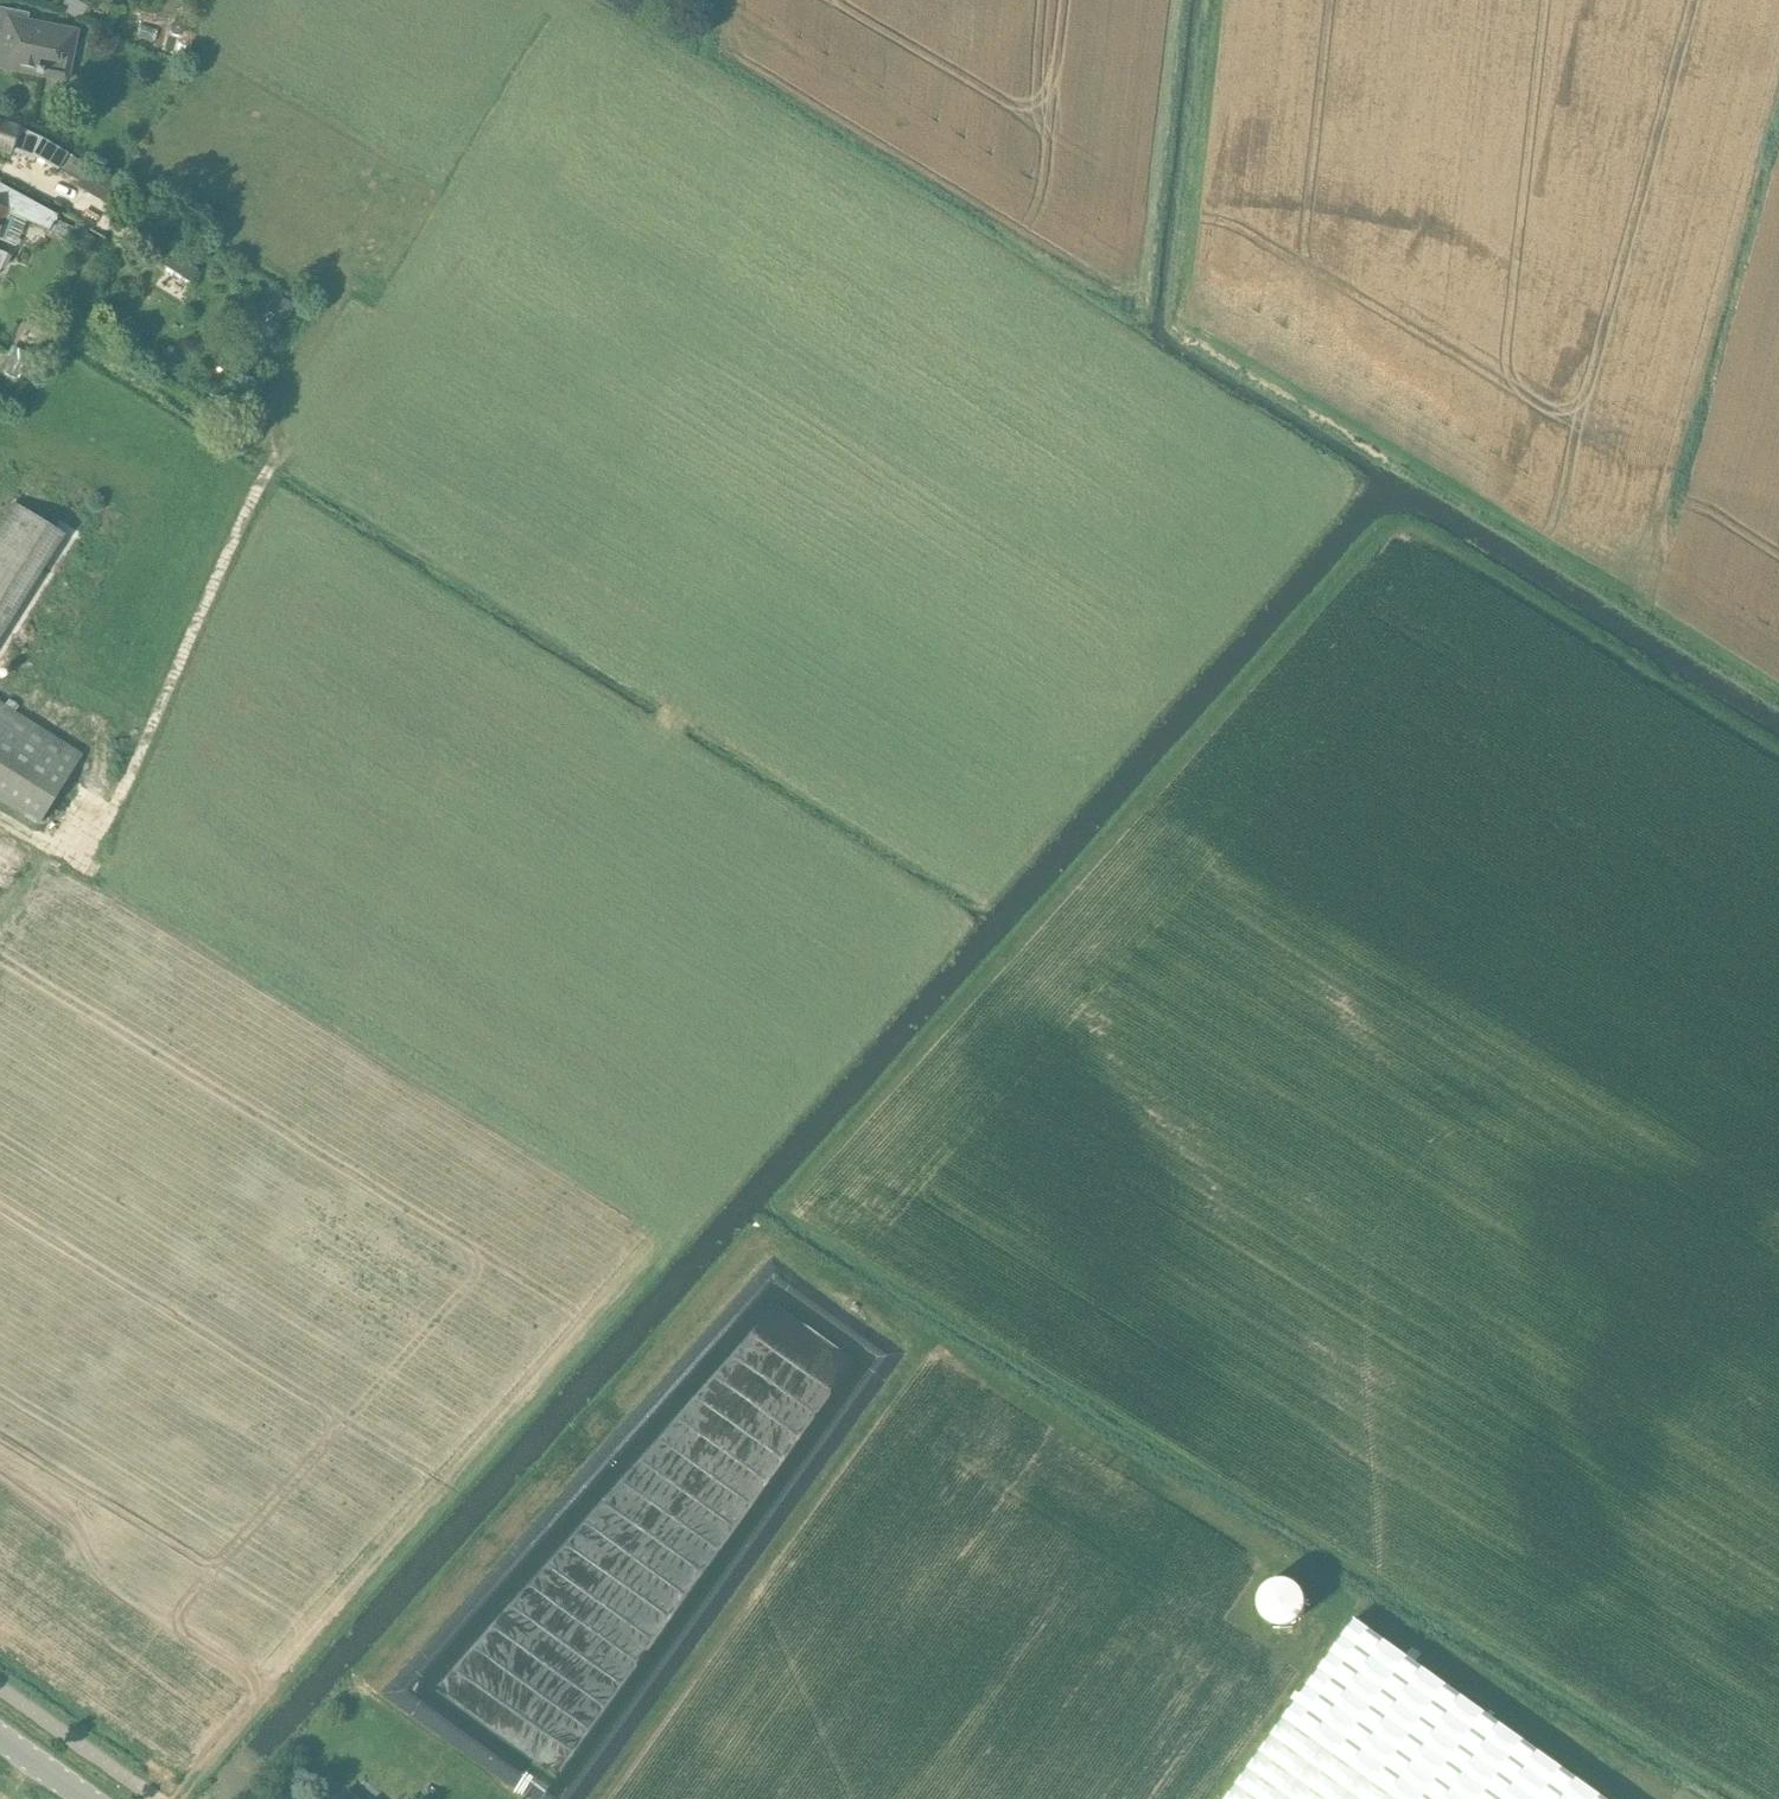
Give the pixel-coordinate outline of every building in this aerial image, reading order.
[(89,6),(74,0),(66,0),(61,12),(82,21),(89,6)] [(8,70),(14,71),(18,68),(37,72),(37,73),(43,74),(43,70),(63,74),(68,50),(74,51),(78,31),(27,21),(29,14),(0,8),(0,35),(4,36),(0,54),(0,67),(1,68),(8,70)] [(176,21),(170,27),(173,36),(182,37),(187,30),(184,22),(176,21)] [(141,25),(137,39),(155,44),(159,31),(141,25)] [(10,154),(11,152),(19,128),(0,122),(0,150),(10,154)] [(19,128),(11,152),(30,159),(35,156),(58,170),(79,182),(76,186),(100,200),(112,206),(122,190),(123,188),(122,188),(111,182),(89,169),(90,167),(68,155),(44,139),(19,128)] [(15,246),(26,220),(49,230),(55,215),(0,185),(0,239),(15,246)] [(57,221),(52,232),(69,239),(68,241),(80,246),(82,242),(88,229),(76,224),(74,228),(57,221)] [(118,224),(112,236),(131,245),(137,233),(118,224)] [(173,255),(166,267),(191,284),(199,271),(173,255)] [(212,382),(205,393),(215,398),(221,388),(212,382)] [(13,504),(0,524),(0,639),(66,536),(13,504)] [(82,756),(0,704),(0,802),(37,826),(82,756)] [(474,1669),(530,1709),(533,1717),(568,1743),(565,1747),(585,1761),(586,1765),(557,1773),(498,1730),(470,1738),(464,1715),(432,1724),(535,1798),(587,1798),(619,1755),(615,1740),(621,1732),(597,1715),(782,1463),(832,1449),(898,1359),(771,1266),(686,1384),(688,1385),(692,1400),(634,1479),(628,1458),(474,1669)] [(1310,1621),(1311,1574),(1265,1573),(1263,1619),(1310,1621)] [(1226,1798),(1607,1798),(1356,1619),(1226,1798)] [(339,1798),(357,1798),(347,1790),(339,1798)]
